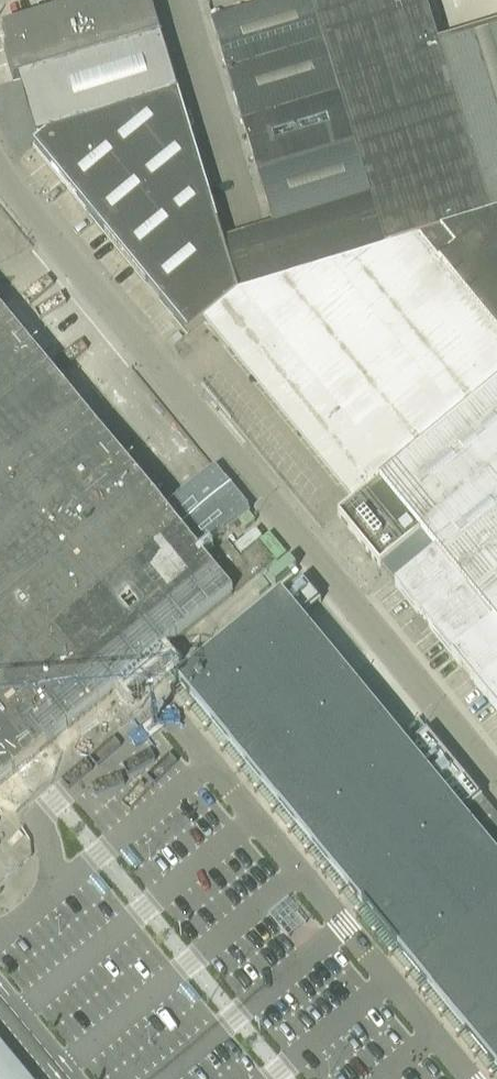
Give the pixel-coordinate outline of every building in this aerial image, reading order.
[(3,29),(9,49),(5,51),(14,81),(39,74),(46,96),(40,98),(45,113),(50,111),(57,133),(179,96),(161,37),(149,0),(100,0),(83,5),(66,10),(3,29)] [(211,23),(227,76),(323,46),(310,0),(289,0),(211,23)] [(323,46),(339,96),(354,148),(370,199),(386,250),(429,236),(491,217),(439,47),(425,0),(310,0),(323,46)] [(496,216),(496,30),(439,47),(491,217),(496,216)] [(339,96),(323,46),(227,76),(243,126),(339,96)] [(223,242),(208,192),(179,96),(57,133),(46,137),(34,147),(189,335),(221,309),(240,294),(223,242)] [(339,96),(243,126),(258,176),(354,148),(339,96)] [(370,199),(354,148),(258,176),(273,227),(274,228),(370,199)] [(273,227),(266,229),(223,242),(240,294),(386,250),(370,199),(274,228),(273,227)] [(496,329),(496,216),(491,217),(429,236),(468,289),(470,287),(478,297),(476,300),(496,329)] [(221,309),(361,480),(349,490),(357,501),(358,502),(496,389),(496,329),(476,300),(478,297),(470,287),(468,289),(429,236),(386,250),(240,294),(221,309)] [(10,778),(20,770),(36,757),(132,678),(144,668),(155,659),(233,596),(199,554),(250,513),(232,491),(182,533),(0,311),(0,786),(10,778)] [(396,587),(453,657),(496,621),(496,389),(358,502),(357,501),(338,516),(380,568),(422,534),(437,553),(396,587)] [(227,544),(209,559),(236,593),(274,562),(260,545),(241,561),(227,544)] [(179,683),(496,1070),(496,817),(476,792),(455,766),(427,731),(426,732),(406,748),(395,734),(301,620),(321,603),(303,580),(282,597),(179,682),(179,683)] [(453,657),(496,712),(496,621),(453,657)] [(247,933),(264,953),(296,927),(280,907),(247,933)] [(0,1047),(0,1078),(27,1078),(0,1047)]
